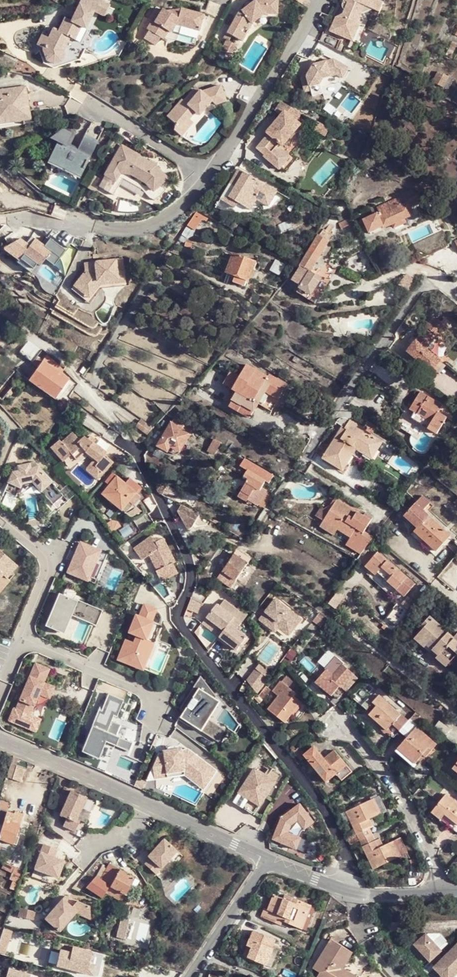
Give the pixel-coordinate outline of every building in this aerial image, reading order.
[(80,2),(82,2),(73,19),(67,16),(60,29),(55,26),(49,37),(44,34),(39,44),(45,47),(44,48),(48,60),(56,64),(64,59),(66,53),(64,50),(71,37),(76,39),(83,25),(87,27),(96,10),(106,14),(112,3),(106,0),(81,0),(80,2)] [(239,6),(226,30),(242,38),(251,21),(263,12),(277,13),(278,0),(252,0),(242,8),(239,6)] [(354,23),(367,0),(345,0),(342,6),(345,11),(345,14),(341,15),(354,23)] [(346,38),(352,40),(354,34),(358,35),(362,25),(367,12),(372,9),(380,13),(384,3),(377,0),(367,0),(354,23),(346,38)] [(176,22),(185,24),(186,21),(200,24),(203,12),(179,7),(178,12),(169,10),(163,7),(155,20),(152,19),(147,27),(162,37),(167,29),(170,31),(176,22)] [(340,35),(346,38),(354,23),(341,15),(337,17),(330,34),(339,37),(340,35)] [(366,27),(362,25),(358,35),(354,34),(352,40),(359,43),(366,27)] [(236,43),(226,38),(218,52),(228,57),(236,43)] [(453,42),(444,57),(449,59),(456,45),(453,42)] [(311,72),(307,79),(302,80),(308,93),(313,91),(315,97),(325,93),(324,87),(323,84),(325,79),(338,74),(343,77),(348,67),(332,59),(314,66),(311,72)] [(307,70),(302,80),(307,79),(311,72),(307,70)] [(439,71),(432,82),(442,88),(449,77),(439,71)] [(340,83),(343,77),(338,74),(325,79),(323,84),(324,87),(340,83)] [(176,122),(175,129),(184,118),(186,119),(193,110),(198,114),(211,99),(217,103),(229,98),(222,83),(203,91),(200,89),(194,96),(191,92),(183,101),(181,99),(168,115),(176,122)] [(0,89),(0,119),(23,116),(23,113),(30,111),(26,85),(0,89)] [(197,86),(191,92),(194,96),(200,89),(197,86)] [(272,126),(273,126),(267,132),(270,134),(258,148),(266,154),(265,156),(282,170),(291,159),(278,147),(281,143),(285,146),(294,133),(303,125),(300,123),(298,121),(305,114),(282,102),(276,111),(281,116),(272,126)] [(184,118),(175,129),(182,134),(198,114),(193,110),(186,119),(184,118)] [(34,111),(30,111),(23,113),(23,116),(24,121),(24,125),(36,123),(34,111)] [(24,121),(23,116),(0,119),(0,124),(24,121)] [(330,130),(318,122),(314,130),(326,137),(330,130)] [(313,133),(303,125),(294,133),(285,146),(281,143),(278,147),(291,159),(282,170),(287,174),(300,159),(295,155),(307,140),(313,133)] [(60,141),(71,146),(77,134),(73,132),(71,134),(66,131),(55,139),(60,141)] [(68,171),(69,172),(71,170),(82,173),(83,170),(85,171),(99,144),(86,138),(79,150),(71,146),(60,141),(49,162),(60,168),(69,169),(68,171)] [(129,174),(131,175),(130,173),(131,171),(144,179),(146,181),(146,182),(154,190),(162,183),(168,178),(157,166),(158,163),(151,159),(150,161),(141,155),(141,154),(123,144),(105,174),(116,180),(121,172),(129,174)] [(71,170),(69,172),(67,177),(77,181),(82,173),(71,170)] [(230,185),(224,196),(238,205),(252,212),(258,202),(270,209),(279,194),(238,170),(234,178),(238,180),(233,187),(230,185)] [(130,173),(131,175),(132,175),(146,182),(146,181),(144,179),(131,171),(130,173)] [(116,180),(105,174),(99,185),(114,193),(124,179),(143,188),(154,200),(161,195),(167,189),(162,183),(154,190),(146,182),(132,175),(131,175),(129,174),(121,172),(116,180)] [(173,183),(168,178),(162,183),(167,189),(173,183)] [(1,202),(11,189),(0,180),(0,201),(1,202)] [(404,198),(399,200),(402,207),(408,205),(409,206),(424,201),(416,191),(403,196),(404,198)] [(238,205),(224,196),(216,210),(253,217),(263,213),(273,213),(283,205),(291,202),(279,194),(270,209),(258,202),(252,212),(238,205)] [(399,200),(378,209),(379,213),(377,214),(379,219),(383,228),(412,216),(409,206),(408,205),(402,207),(399,200)] [(198,212),(181,236),(186,239),(193,230),(195,231),(204,216),(198,212)] [(376,220),(374,215),(364,220),(369,232),(382,226),(379,219),(376,220)] [(355,224),(352,219),(338,225),(340,230),(355,224)] [(323,230),(320,236),(326,240),(329,235),(323,230)] [(326,240),(320,236),(318,236),(299,266),(301,267),(292,280),(298,284),(295,290),(298,291),(297,293),(310,301),(319,285),(323,279),(318,275),(319,274),(312,271),(329,242),(326,240)] [(30,246),(20,239),(7,251),(19,261),(18,263),(27,271),(34,268),(37,264),(41,266),(46,260),(51,252),(50,251),(39,242),(37,241),(35,241),(33,241),(32,242),(30,246)] [(56,244),(50,251),(51,252),(60,260),(66,252),(56,244)] [(60,260),(51,252),(46,260),(54,266),(60,260)] [(254,264),(234,256),(228,274),(248,281),(254,264)] [(86,272),(78,284),(90,293),(99,282),(100,281),(101,281),(126,279),(125,259),(98,262),(96,265),(86,266),(86,272)] [(417,280),(410,276),(406,283),(413,286),(417,280)] [(90,293),(78,284),(73,290),(92,305),(105,288),(127,287),(126,279),(101,281),(100,281),(99,282),(90,293)] [(325,288),(319,285),(310,301),(315,304),(325,288)] [(450,329),(438,319),(410,352),(435,372),(443,361),(429,349),(439,336),(442,338),(450,329)] [(37,347),(23,336),(12,351),(37,367),(41,361),(32,354),(37,347)] [(86,353),(80,349),(76,356),(83,359),(86,353)] [(46,354),(41,361),(61,373),(63,370),(46,354)] [(61,373),(41,361),(37,367),(37,368),(28,380),(38,387),(42,381),(44,380),(44,381),(44,382),(51,386),(53,384),(61,389),(68,379),(61,373)] [(247,367),(240,379),(233,391),(238,394),(231,408),(251,420),(259,406),(272,414),(288,386),(270,376),(268,379),(260,374),(247,367)] [(233,391),(240,379),(231,374),(224,386),(233,391)] [(42,381),(38,387),(55,398),(61,389),(53,384),(51,386),(44,382),(44,381),(44,380),(42,381)] [(420,435),(423,437),(425,433),(436,440),(446,424),(437,417),(441,411),(418,397),(409,410),(417,416),(415,420),(407,414),(404,412),(393,430),(412,442),(414,443),(420,435)] [(409,410),(407,414),(415,420),(417,416),(409,410)] [(185,425),(173,419),(158,446),(171,453),(174,454),(177,453),(180,452),(183,448),(191,435),(182,430),(185,425)] [(147,435),(153,429),(140,420),(136,427),(147,435)] [(350,423),(345,432),(346,433),(342,439),(338,437),(324,461),(344,472),(357,451),(360,447),(372,454),(378,444),(371,439),(369,442),(361,438),(363,434),(364,431),(350,423)] [(346,433),(345,432),(341,430),(338,437),(342,439),(346,433)] [(95,468),(102,475),(112,464),(104,456),(106,454),(85,437),(81,441),(74,433),(62,443),(60,440),(52,447),(64,461),(72,454),(76,460),(85,452),(95,460),(99,463),(95,468)] [(372,454),(376,457),(382,446),(378,444),(372,454)] [(360,447),(357,451),(374,460),(376,457),(372,454),(360,447)] [(99,463),(95,460),(87,469),(98,479),(102,475),(95,468),(99,463)] [(248,472),(248,471),(266,482),(266,483),(270,485),(274,477),(245,460),(240,468),(248,472)] [(5,491),(16,496),(22,484),(32,482),(58,511),(69,502),(39,468),(31,470),(30,465),(19,467),(20,472),(13,473),(5,491)] [(255,488),(261,492),(266,483),(266,482),(248,471),(248,472),(245,476),(248,478),(236,498),(246,504),(247,501),(255,488)] [(107,490),(104,495),(127,513),(142,495),(138,492),(130,486),(127,483),(119,476),(112,484),(109,482),(104,488),(107,490)] [(142,487),(135,481),(130,486),(138,492),(142,487)] [(263,493),(261,492),(255,488),(247,501),(255,506),(263,493)] [(188,492),(180,489),(176,499),(183,502),(188,492)] [(423,495),(415,504),(424,511),(431,502),(423,495)] [(356,533),(363,537),(372,523),(364,517),(362,519),(336,504),(323,525),(337,534),(351,542),(356,533)] [(413,532),(414,532),(437,552),(451,536),(424,511),(415,504),(405,515),(418,527),(413,532)] [(200,515),(182,505),(178,512),(189,530),(193,528),(200,515)] [(144,530),(135,518),(121,529),(130,540),(144,530)] [(337,534),(323,525),(319,531),(333,540),(337,534)] [(437,552),(414,532),(410,536),(432,557),(437,552)] [(360,556),(371,542),(363,537),(356,533),(351,542),(347,548),(360,556)] [(175,563),(163,539),(155,543),(152,539),(151,537),(133,549),(142,561),(149,556),(153,562),(157,560),(160,558),(165,567),(162,569),(156,572),(161,582),(178,573),(173,564),(175,563)] [(237,545),(227,539),(224,545),(233,551),(237,545)] [(74,561),(69,573),(89,581),(91,576),(98,580),(109,555),(82,543),(78,554),(80,555),(76,562),(74,561)] [(417,585),(373,549),(362,563),(378,577),(380,575),(408,596),(417,585)] [(17,566),(0,550),(0,577),(2,574),(6,578),(17,566)] [(248,564),(251,560),(237,550),(234,554),(248,564)] [(218,579),(232,588),(248,564),(234,554),(218,579)] [(91,576),(89,581),(96,585),(98,580),(91,576)] [(85,604),(60,594),(46,626),(61,633),(69,614),(73,606),(82,610),(78,619),(97,626),(103,611),(85,604)] [(337,594),(329,606),(336,610),(344,599),(337,594)] [(219,608),(216,606),(207,619),(223,633),(218,640),(224,646),(227,643),(236,651),(246,638),(237,630),(241,625),(235,619),(239,613),(224,601),(219,608)] [(258,623),(271,634),(277,626),(290,636),(300,622),(274,602),(258,623)] [(69,614),(78,619),(82,610),(73,606),(69,614)] [(152,623),(157,610),(145,606),(138,622),(135,620),(129,634),(138,637),(135,644),(128,641),(124,650),(123,649),(119,661),(130,665),(130,664),(138,668),(142,658),(146,659),(152,644),(146,641),(154,623),(152,623)] [(325,619),(319,615),(315,621),(321,625),(325,619)] [(448,666),(455,658),(456,655),(456,643),(453,639),(431,618),(424,625),(426,627),(417,638),(448,666)] [(312,636),(319,627),(312,622),(305,631),(312,636)] [(162,627),(154,623),(146,641),(152,644),(146,659),(142,658),(138,668),(145,670),(162,627)] [(271,634),(274,636),(278,631),(288,639),(290,636),(277,626),(271,634)] [(446,669),(448,666),(417,638),(415,641),(446,669)] [(151,668),(162,672),(171,644),(159,641),(151,668)] [(50,668),(35,663),(16,709),(22,711),(26,702),(34,705),(39,694),(50,698),(55,686),(44,682),(50,668)] [(336,666),(326,676),(330,679),(339,668),(336,666)] [(246,680),(257,694),(264,688),(269,682),(271,679),(261,667),(246,680)] [(332,697),(333,696),(340,688),(349,677),(339,668),(330,679),(326,676),(323,674),(315,683),(332,697)] [(200,723),(196,729),(217,743),(224,732),(203,718),(216,698),(200,679),(180,710),(200,723)] [(278,697),(267,710),(284,724),(301,704),(294,699),(297,695),(280,682),(272,692),(278,697)] [(126,698),(128,691),(119,688),(117,696),(126,698)] [(257,694),(254,697),(262,703),(270,692),(264,688),(257,694)] [(340,688),(333,696),(337,700),(345,692),(340,688)] [(99,710),(82,749),(98,756),(104,742),(128,752),(132,744),(115,736),(120,725),(111,721),(113,716),(116,717),(123,701),(108,694),(101,711),(99,710)] [(369,713),(396,737),(398,734),(407,724),(409,721),(380,695),(373,701),(377,705),(369,713)] [(30,714),(34,705),(26,702),(22,711),(30,714)] [(407,724),(398,734),(405,740),(413,730),(407,724)] [(413,730),(405,740),(397,750),(414,765),(427,750),(430,753),(437,744),(416,727),(413,730)] [(97,759),(98,756),(82,749),(81,752),(97,759)] [(169,778),(185,776),(203,789),(208,783),(216,772),(188,751),(182,752),(181,750),(163,752),(164,755),(158,755),(153,769),(154,780),(169,777),(169,778)] [(317,751),(307,759),(325,783),(339,772),(344,779),(352,773),(334,752),(324,759),(317,751)] [(11,779),(17,757),(12,755),(4,776),(6,777),(11,779)] [(20,783),(29,761),(17,757),(11,779),(20,783)] [(231,802),(241,809),(247,800),(258,807),(274,782),(265,777),(253,769),(231,802)] [(268,771),(265,777),(274,782),(277,777),(268,771)] [(85,798),(63,788),(56,801),(64,805),(59,816),(65,819),(62,827),(74,832),(78,822),(75,820),(85,798)] [(431,813),(456,834),(456,804),(445,794),(431,813)] [(346,813),(359,842),(372,836),(366,823),(381,815),(373,799),(346,813)] [(247,800),(241,809),(252,816),(258,807),(247,800)] [(295,850),(299,839),(286,834),(290,825),(296,821),(303,830),(313,823),(299,805),(280,819),(271,840),(295,850)] [(12,845),(22,815),(13,812),(12,815),(5,813),(0,827),(0,840),(12,845)] [(372,836),(359,842),(364,851),(373,871),(401,858),(394,842),(378,849),(372,836)] [(143,862),(154,872),(176,850),(163,837),(147,854),(149,856),(143,862)] [(359,842),(349,847),(353,856),(364,851),(359,842)] [(55,878),(60,861),(51,858),(53,849),(39,845),(31,870),(55,878)] [(100,895),(105,893),(119,870),(110,864),(100,882),(96,879),(86,889),(100,895)] [(11,875),(20,879),(23,870),(14,867),(11,875)] [(55,878),(31,870),(29,878),(50,885),(55,878)] [(119,870),(105,893),(120,902),(125,894),(130,897),(139,882),(134,878),(119,870)] [(272,916),(278,918),(277,921),(290,927),(301,903),(287,897),(276,892),(275,896),(268,893),(264,904),(257,901),(252,912),(271,920),(272,916)] [(61,899),(43,919),(58,932),(74,913),(75,912),(70,908),(65,903),(61,899)] [(75,912),(74,913),(89,919),(88,907),(75,901),(70,908),(75,912)] [(308,906),(301,903),(290,927),(298,930),(308,906)] [(34,911),(19,907),(17,916),(32,920),(34,911)] [(117,918),(115,938),(125,938),(127,919),(117,918)] [(0,940),(0,952),(4,954),(13,929),(5,926),(0,940)] [(258,963),(266,945),(269,938),(247,928),(238,947),(247,951),(244,957),(258,963)] [(437,968),(442,964),(434,954),(439,949),(449,942),(439,930),(426,930),(414,939),(437,968)] [(332,976),(338,965),(347,951),(324,936),(314,953),(322,958),(310,976),(334,976),(332,976)] [(41,939),(34,937),(32,944),(38,946),(41,939)] [(275,949),(266,945),(258,963),(267,967),(275,949)] [(57,954),(55,968),(97,976),(99,976),(103,960),(91,958),(92,952),(74,947),(71,955),(58,952),(57,954)] [(247,951),(238,947),(236,954),(244,957),(247,951)] [(442,964),(447,959),(439,949),(434,954),(442,964)] [(447,959),(442,964),(437,968),(444,976),(456,976),(456,951),(447,959)] [(309,976),(310,976),(322,958),(314,953),(307,965),(309,976)] [(334,976),(349,976),(351,974),(338,965),(332,976),(334,976)]
